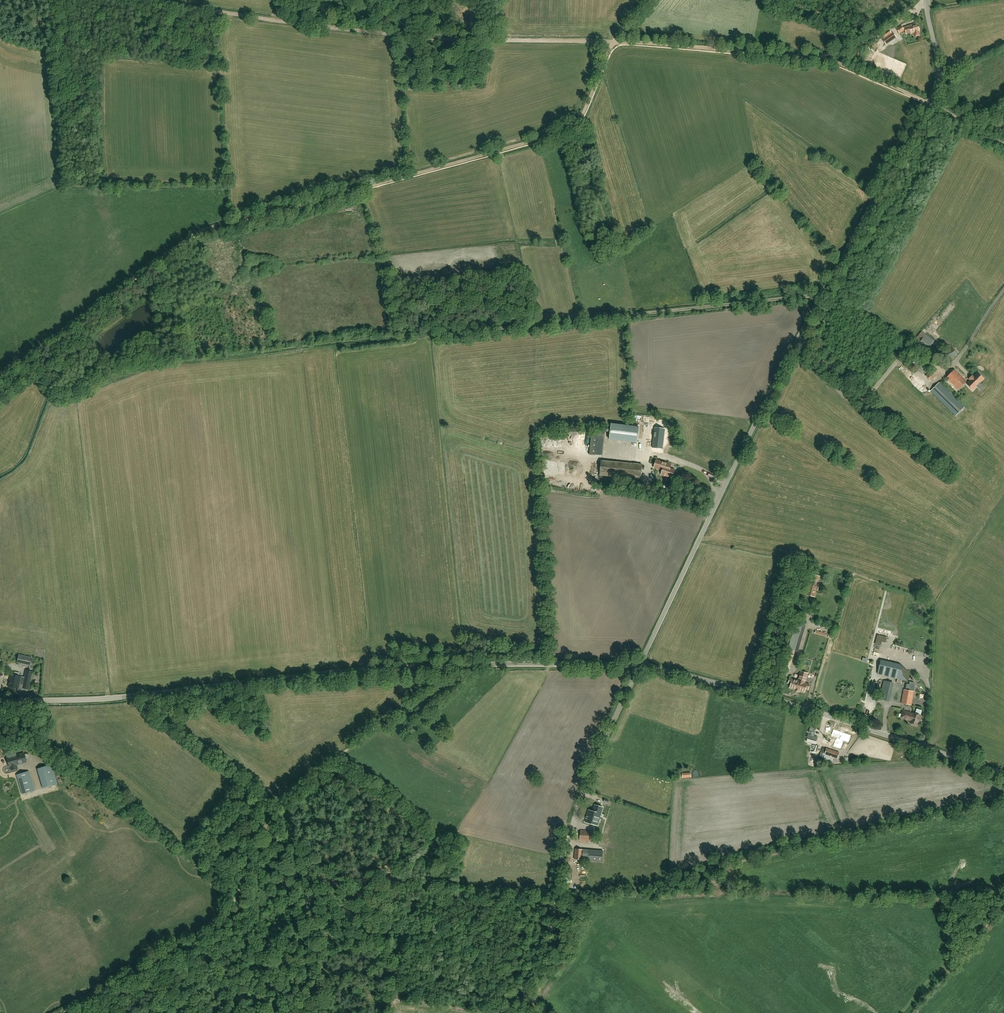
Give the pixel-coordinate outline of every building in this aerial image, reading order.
[(901,28),(897,29),(900,41),(904,41),(906,40),(909,39),(909,42),(920,39),(917,25),(912,26),(910,26),(903,28),(901,28)] [(886,45),(893,40),(896,38),(893,33),(891,34),(890,31),(882,36),(884,38),(882,39),(886,45)] [(925,353),(934,340),(921,331),(920,333),(919,334),(914,341),(919,344),(917,347),(925,353)] [(947,362),(957,355),(952,347),(942,354),(947,362)] [(923,373),(929,367),(918,356),(912,363),(923,373)] [(931,381),(939,372),(934,367),(926,376),(931,381)] [(958,389),(966,381),(954,369),(946,378),(958,389)] [(973,376),(970,379),(971,380),(967,384),(972,389),(976,386),(977,386),(980,383),(979,382),(983,379),(977,373),(974,377),(973,376)] [(955,415),(964,407),(939,382),(931,391),(955,415)] [(611,423),(610,439),(637,443),(639,427),(611,423)] [(664,429),(654,427),(652,441),(652,447),(662,448),(662,442),(664,429)] [(602,455),(603,430),(592,430),(590,455),(602,455)] [(641,479),(642,464),(601,460),(600,476),(641,479)] [(671,464),(656,460),(654,468),(663,470),(661,475),(672,478),(672,477),(673,477),(674,475),(673,474),(675,470),(670,468),(671,464)] [(808,578),(805,591),(808,591),(807,595),(815,597),(816,590),(817,590),(819,584),(818,584),(820,577),(812,575),(811,579),(808,578)] [(796,651),(804,625),(795,623),(793,628),(794,629),(789,649),(788,649),(783,667),(789,668),(794,650),(796,651)] [(17,663),(30,666),(32,657),(19,654),(17,663)] [(907,681),(909,672),(904,671),(885,666),(882,675),(907,681)] [(29,689),(32,672),(26,670),(24,677),(11,674),(9,680),(8,687),(18,689),(19,686),(22,686),(22,688),(29,689)] [(790,687),(805,691),(806,687),(808,688),(810,683),(805,682),(808,673),(801,671),(798,680),(790,677),(789,682),(792,683),(790,687)] [(886,701),(890,682),(884,681),(879,699),(886,701)] [(913,691),(905,690),(904,690),(902,703),(906,704),(911,705),(912,702),(912,701),(912,699),(913,691)] [(912,714),(903,711),(901,718),(903,719),(904,719),(906,720),(907,720),(910,721),(910,723),(912,724),(912,725),(915,726),(916,725),(917,725),(919,719),(920,716),(920,715),(922,711),(917,709),(915,714),(913,713),(912,714)] [(844,732),(844,731),(840,730),(840,731),(833,728),(831,735),(836,737),(835,738),(833,745),(841,748),(843,741),(843,740),(848,741),(851,734),(844,732)] [(827,749),(826,750),(823,759),(833,762),(834,757),(837,758),(839,753),(827,749)] [(26,761),(28,760),(29,759),(30,758),(30,757),(30,756),(30,755),(29,754),(28,754),(27,754),(25,754),(24,753),(13,756),(13,755),(7,757),(10,767),(11,766),(11,769),(17,767),(17,765),(27,762),(26,761)] [(43,788),(57,784),(52,765),(37,769),(43,788)] [(22,794),(34,790),(29,771),(16,775),(22,794)] [(593,811),(589,810),(587,819),(590,820),(589,825),(593,826),(596,817),(600,818),(603,807),(595,805),(593,811)] [(592,841),(593,831),(581,830),(580,840),(592,841)] [(583,859),(583,849),(575,849),(575,859),(583,859)]
